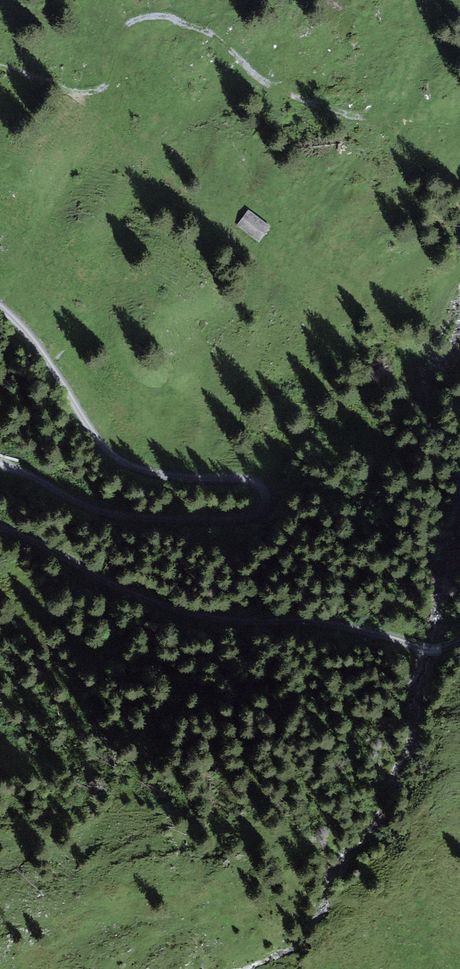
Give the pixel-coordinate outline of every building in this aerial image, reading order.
[(248,211),(236,226),(258,243),(270,228),(248,211)]
